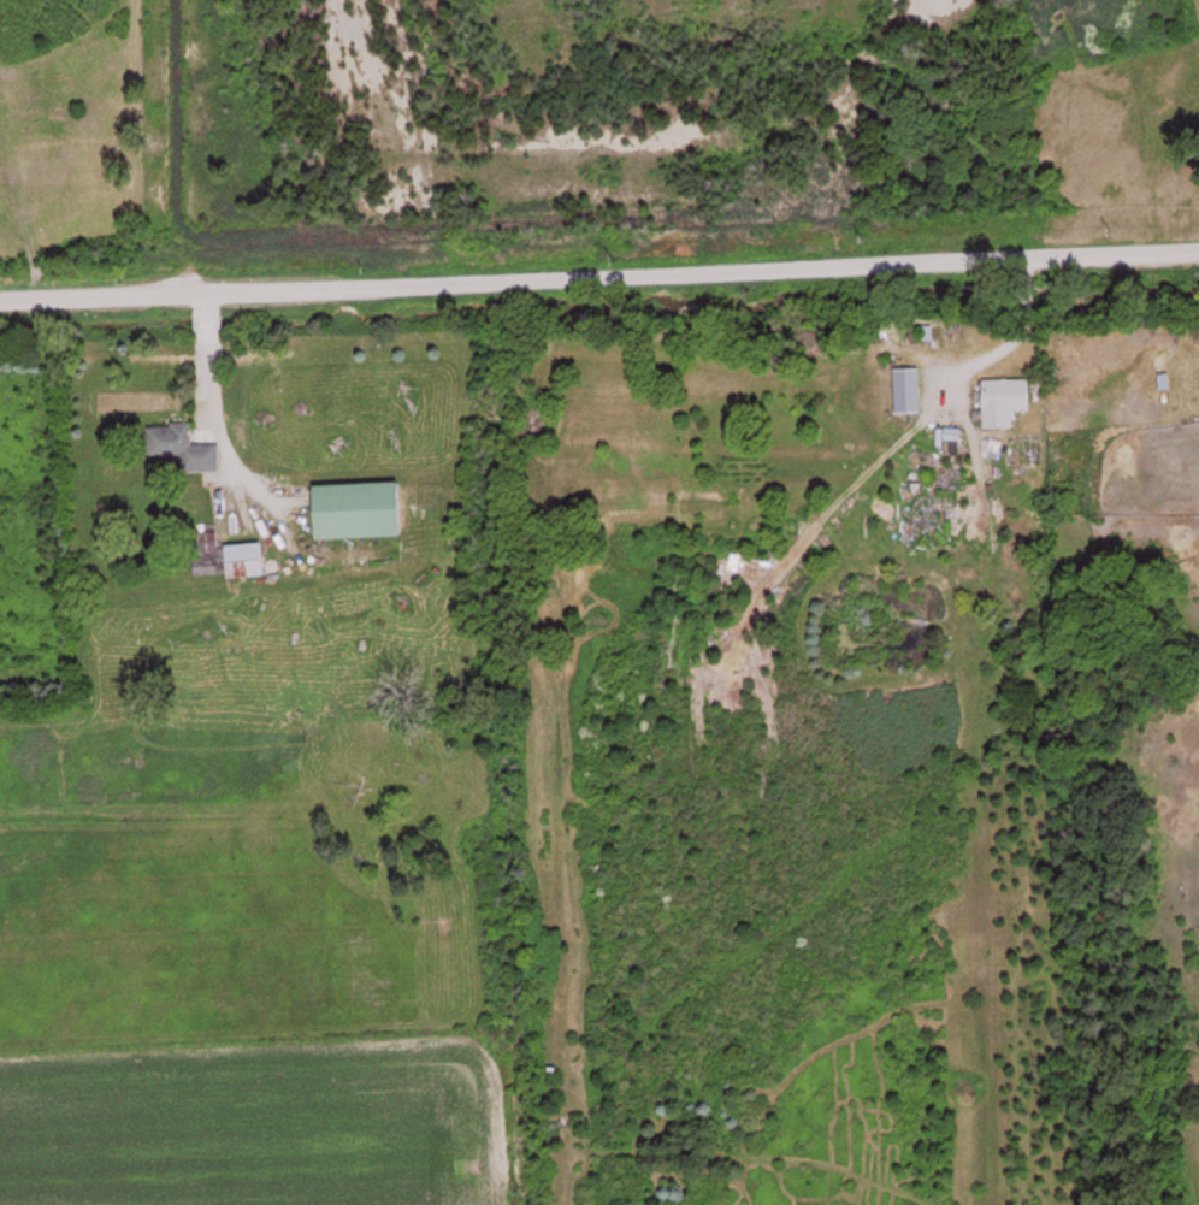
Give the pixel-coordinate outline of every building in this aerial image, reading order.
[(882,363),(882,414),(923,414),(923,399),(904,399),(904,363),(882,363)] [(988,430),(1017,430),(1017,412),(1035,412),(1035,382),(989,381),(988,430)] [(225,473),(225,446),(198,446),(198,427),(153,427),(153,458),(189,458),(189,473),(225,473)] [(318,542),(411,540),(410,486),(317,488),(318,542)] [(268,544),(211,550),(212,568),(227,567),(229,582),(272,578),(268,544)]
